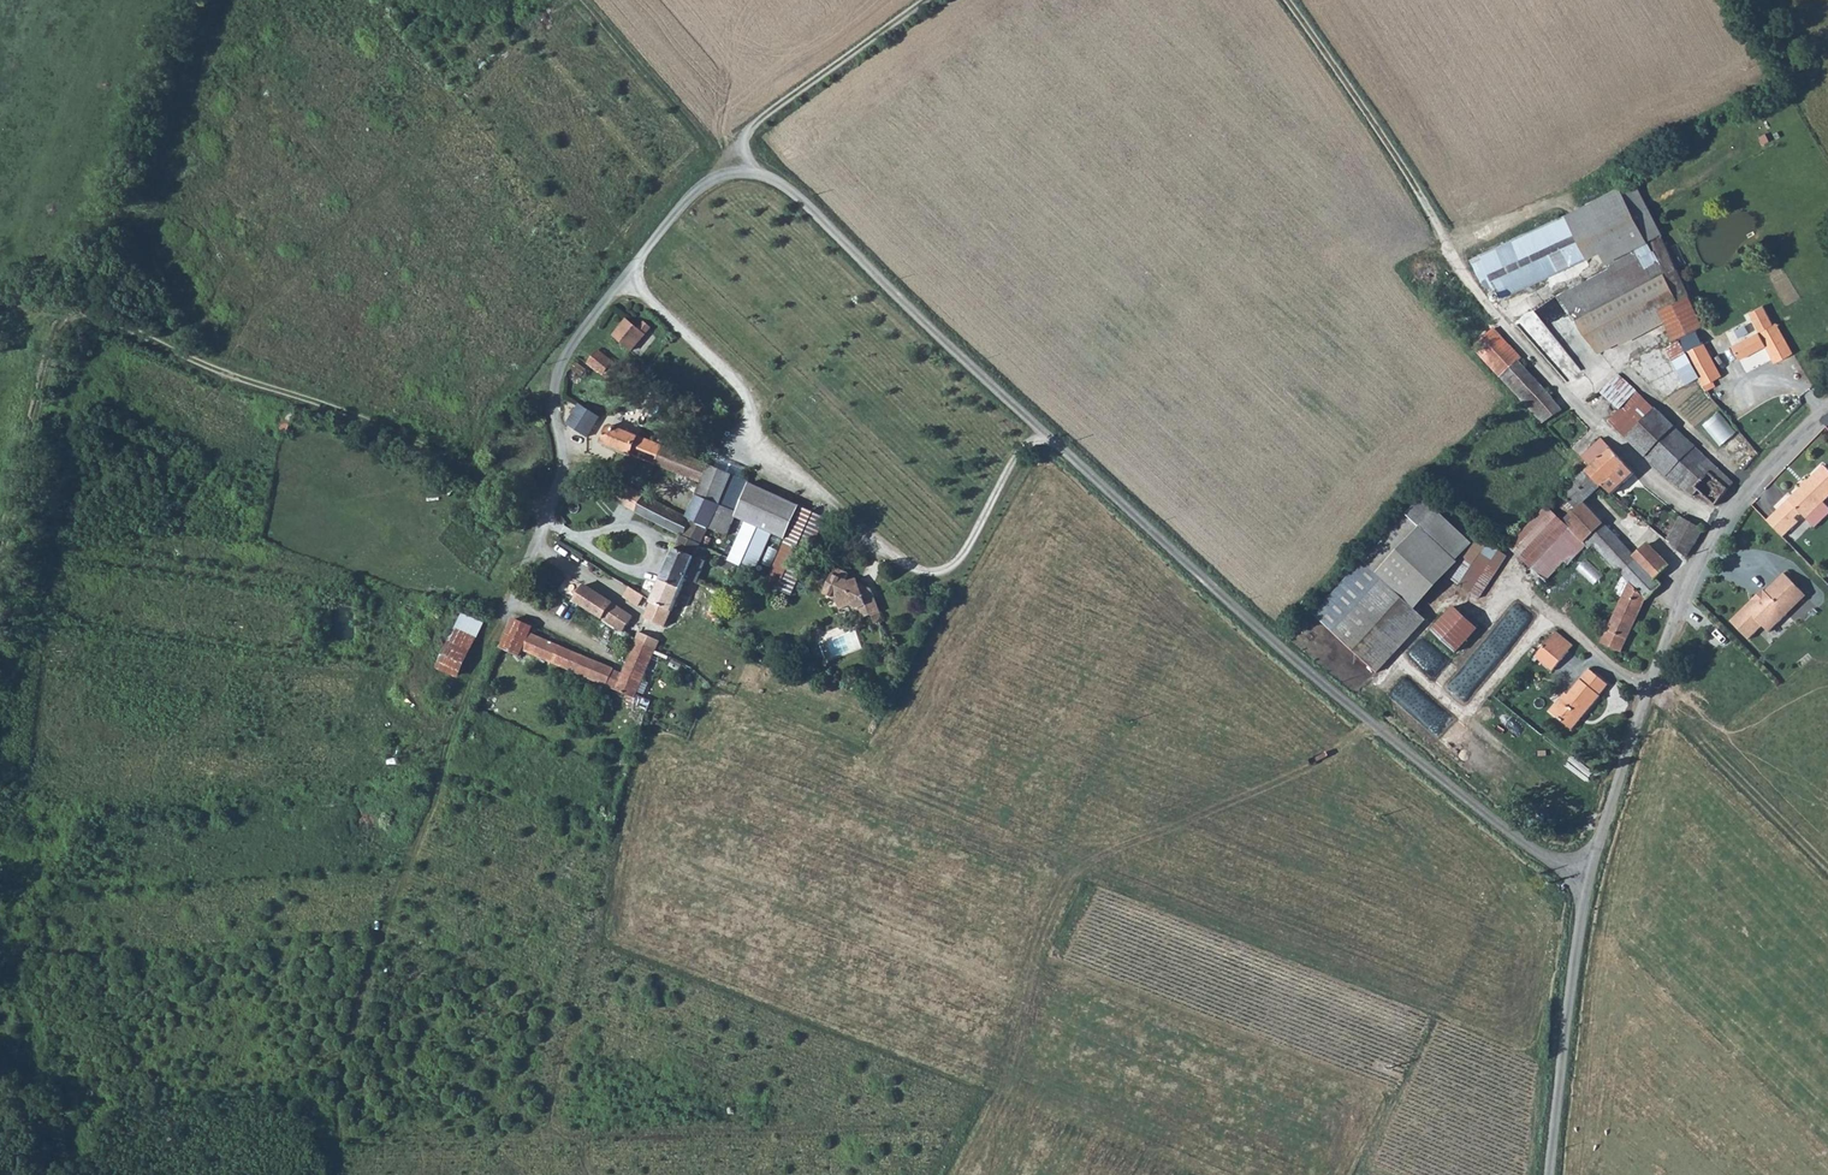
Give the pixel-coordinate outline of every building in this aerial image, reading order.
[(1662,233),(1636,180),(1569,214),(1591,256),(1603,250),(1608,260),(1610,259),(1660,234),(1662,233)] [(1591,256),(1569,214),(1475,259),(1499,303),(1591,256)] [(1597,275),(1576,285),(1577,287),(1560,296),(1576,320),(1615,300),(1677,270),(1660,234),(1610,259),(1606,270),(1597,275)] [(1418,273),(1431,268),(1426,255),(1414,259),(1418,273)] [(1600,349),(1637,331),(1667,316),(1692,303),(1677,270),(1615,300),(1576,320),(1600,349)] [(1543,421),(1562,409),(1516,362),(1518,360),(1439,277),(1419,293),(1543,421)] [(1702,324),(1692,303),(1667,316),(1677,336),(1695,327),(1702,324)] [(1761,332),(1775,325),(1766,306),(1752,313),(1761,332)] [(640,318),(634,324),(629,320),(615,336),(632,351),(652,328),(640,318)] [(1733,346),(1740,359),(1767,346),(1775,363),(1793,354),(1778,323),(1775,325),(1761,332),(1733,346)] [(1701,380),(1704,387),(1712,383),(1709,378),(1719,373),(1695,327),(1677,336),(1700,381),(1701,380)] [(615,361),(601,349),(591,362),(605,373),(615,361)] [(614,380),(623,368),(615,361),(605,373),(614,380)] [(1637,394),(1619,378),(1602,395),(1619,412),(1637,394)] [(1653,409),(1637,394),(1619,412),(1609,422),(1626,438),(1653,409)] [(600,416),(582,406),(570,427),(588,438),(600,416)] [(1672,428),(1653,409),(1626,438),(1646,456),(1672,428)] [(1719,409),(1703,423),(1722,444),(1738,430),(1719,409)] [(284,410),(277,428),(288,432),(295,414),(284,410)] [(601,440),(608,443),(703,485),(712,467),(612,425),(607,426),(601,440)] [(1704,457),(1672,428),(1646,456),(1679,485),(1680,483),(1704,457)] [(1585,462),(1593,471),(1589,475),(1603,490),(1613,498),(1636,477),(1602,444),(1585,462)] [(1714,504),(1732,483),(1704,457),(1680,483),(1689,492),(1695,486),(1714,504)] [(1800,522),(1797,519),(1802,514),(1808,520),(1827,500),(1827,467),(1826,465),(1769,522),(1785,538),(1800,522)] [(703,485),(698,496),(720,504),(739,512),(751,484),(712,467),(703,485)] [(1656,579),(1634,557),(1586,507),(1603,490),(1589,475),(1560,504),(1558,506),(1559,511),(1570,522),(1567,525),(1573,532),(1576,529),(1588,541),(1597,551),(1623,576),(1646,600),(1661,585),(1656,579)] [(635,511),(681,535),(689,519),(613,481),(608,492),(620,497),(621,493),(639,501),(635,511)] [(739,512),(736,518),(746,522),(730,560),(755,571),(771,534),(786,540),(801,506),(751,484),(739,512)] [(689,519),(710,529),(720,504),(698,496),(689,519)] [(1426,497),(1364,562),(1417,612),(1448,576),(1455,566),(1471,540),(1426,497)] [(739,512),(720,504),(710,529),(727,536),(736,518),(739,512)] [(769,579),(794,590),(826,516),(801,506),(786,540),(769,579)] [(1533,570),(1568,537),(1573,532),(1567,525),(1552,510),(1513,549),(1533,570)] [(1680,517),(1668,539),(1692,558),(1706,531),(1680,517)] [(681,535),(681,536),(703,545),(710,529),(689,519),(681,535)] [(1583,547),(1585,544),(1588,541),(1576,529),(1573,532),(1568,537),(1574,543),(1581,550),(1583,547)] [(1490,544),(1475,534),(1471,540),(1455,566),(1448,576),(1463,586),(1490,544)] [(676,549),(698,558),(703,545),(681,536),(676,549)] [(1581,550),(1574,543),(1568,537),(1533,570),(1546,583),(1581,550)] [(1597,551),(1588,541),(1585,544),(1583,547),(1592,556),(1597,551)] [(1634,557),(1656,579),(1669,566),(1648,543),(1634,557)] [(1508,556),(1490,544),(1463,586),(1482,599),(1508,556)] [(707,562),(698,558),(676,549),(666,571),(687,580),(697,584),(707,562)] [(1364,562),(1314,615),(1374,670),(1421,616),(1417,612),(1364,562)] [(857,583),(851,585),(846,582),(850,575),(838,569),(826,596),(840,602),(844,612),(854,608),(862,610),(865,622),(885,617),(878,593),(876,592),(874,597),(865,594),(868,588),(857,583)] [(652,602),(675,612),(687,580),(666,571),(652,602)] [(1764,590),(1732,622),(1749,640),(1765,625),(1773,633),(1810,596),(1787,572),(1767,592),(1764,590)] [(1646,600),(1623,576),(1616,594),(1624,597),(1604,644),(1625,652),(1646,600)] [(625,598),(641,608),(642,605),(650,610),(646,620),(633,615),(583,583),(572,601),(603,622),(605,619),(636,640),(640,631),(662,641),(675,612),(652,602),(631,589),(625,598)] [(876,592),(868,588),(865,594),(874,597),(876,592)] [(1435,632),(1460,652),(1479,631),(1455,609),(1435,632)] [(457,630),(478,638),(484,624),(463,615),(457,630)] [(523,649),(531,631),(534,626),(515,618),(503,645),(522,653),(523,649)] [(460,680),(478,638),(457,630),(439,672),(460,680)] [(523,649),(606,684),(614,666),(614,665),(531,631),(523,649)] [(658,650),(662,641),(640,631),(636,640),(658,650)] [(1561,633),(1556,638),(1572,653),(1578,647),(1561,633)] [(1554,674),(1572,653),(1556,638),(1537,659),(1554,674)] [(636,640),(622,670),(614,666),(606,684),(637,697),(658,650),(636,640)] [(1552,711),(1573,730),(1602,697),(1611,686),(1592,670),(1569,694),(1568,693),(1552,711)] [(640,697),(636,707),(647,712),(652,702),(640,697)]
